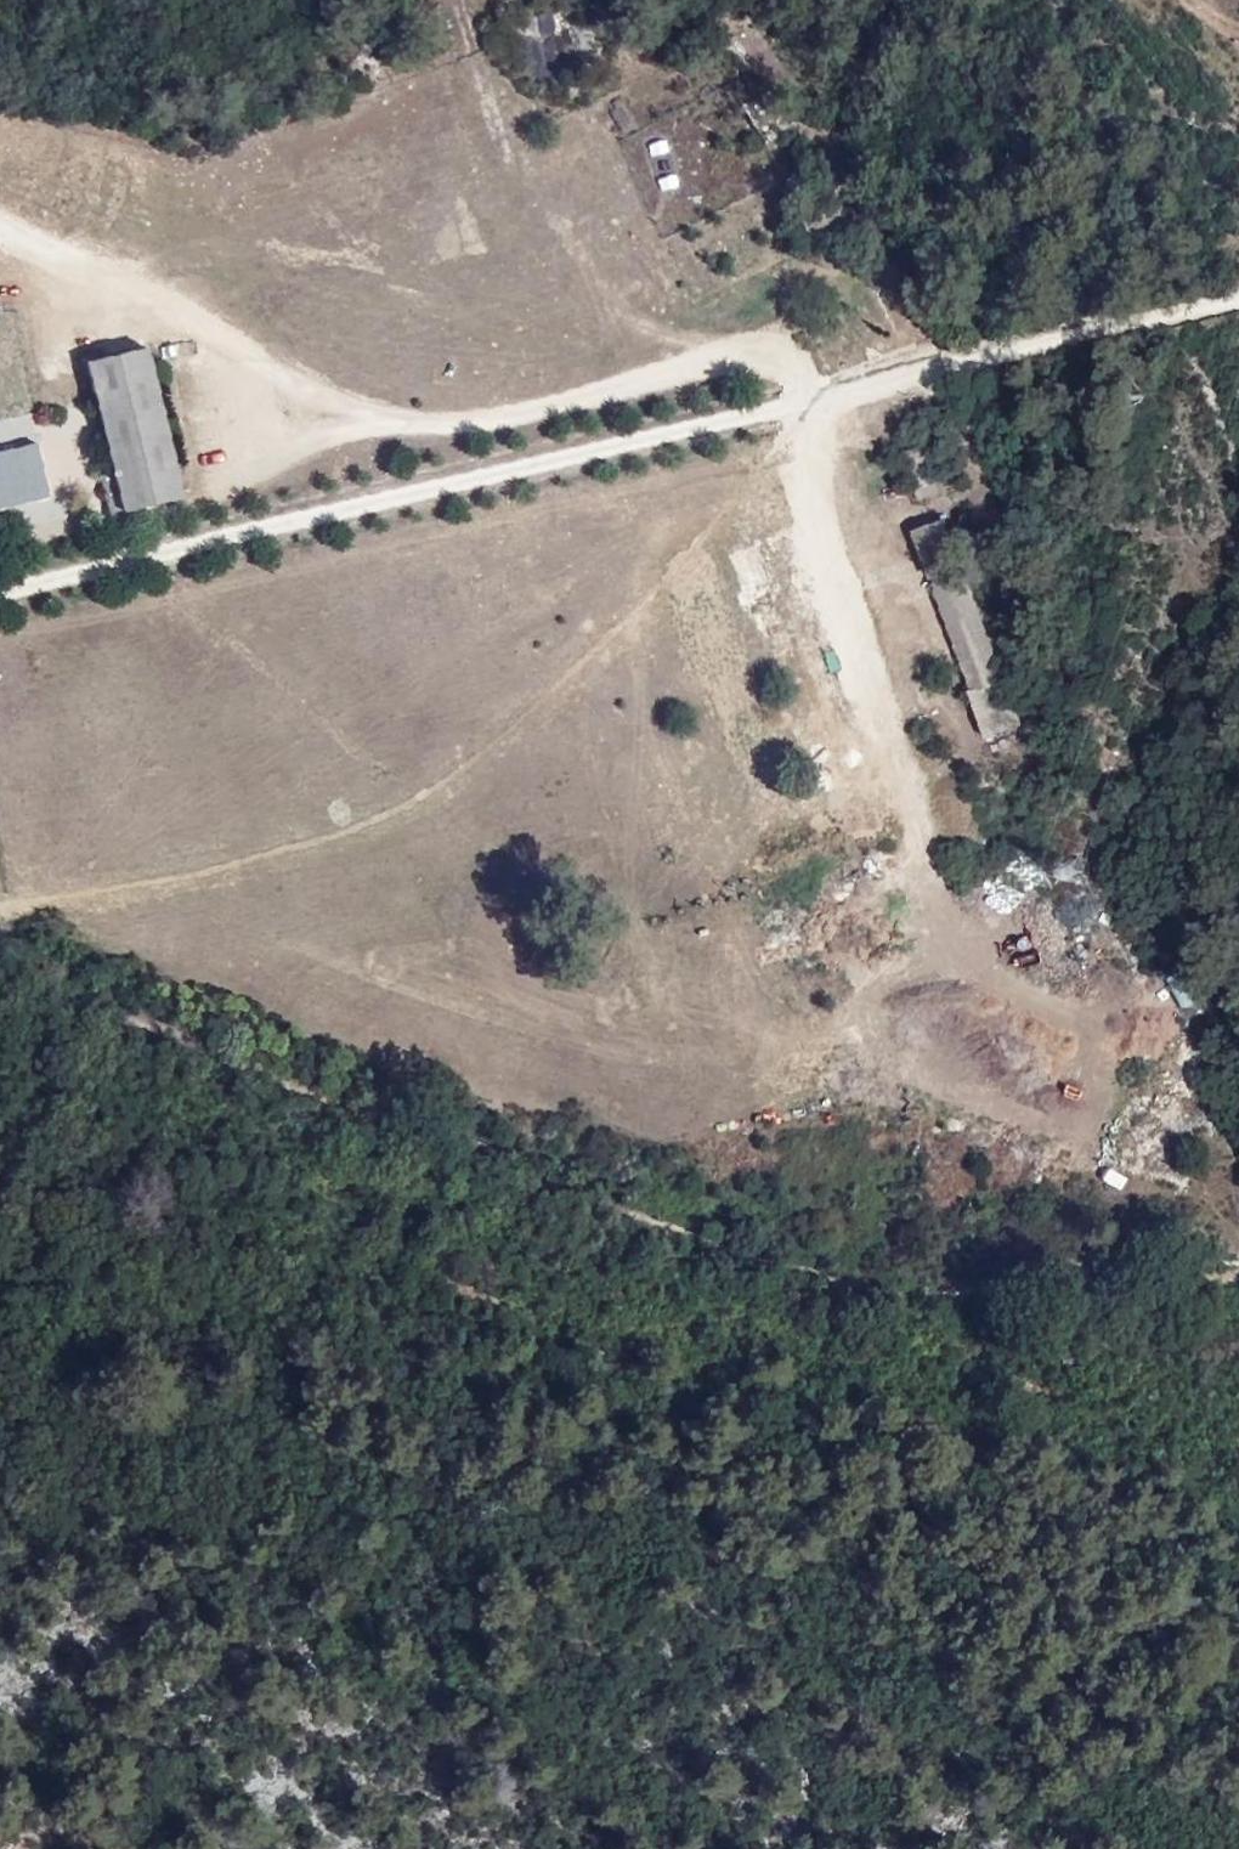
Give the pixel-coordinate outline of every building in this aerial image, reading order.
[(112,515),(182,498),(147,351),(87,366),(113,473),(103,476),(112,515)] [(0,463),(0,515),(52,503),(41,453),(0,463)] [(944,520),(914,529),(978,738),(1008,729),(944,520)]
